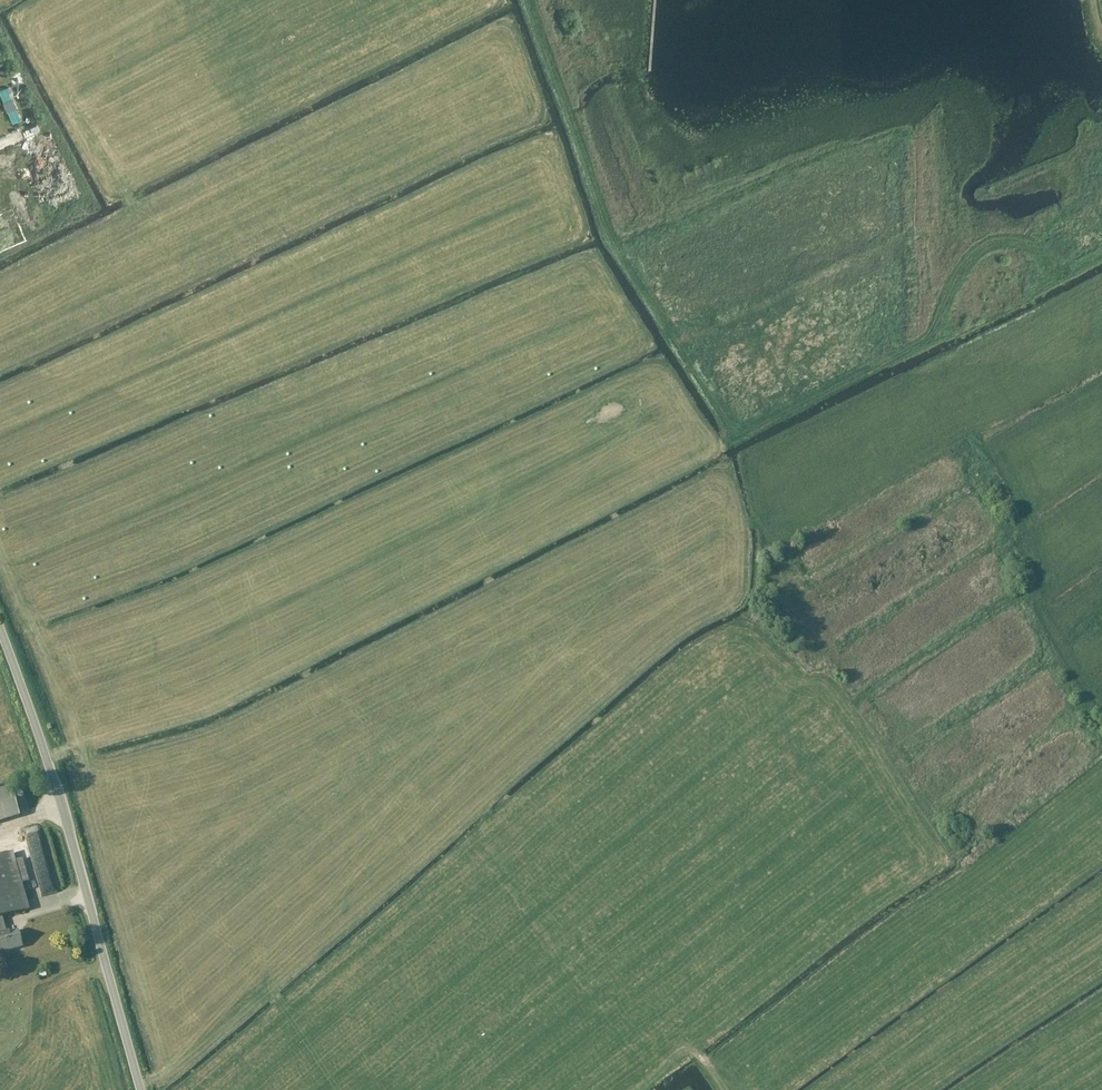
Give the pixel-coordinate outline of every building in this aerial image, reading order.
[(56,181),(62,179),(59,173),(66,170),(63,164),(51,170),(56,181)] [(697,331),(715,324),(711,315),(694,322),(697,331)] [(0,793),(0,823),(20,817),(11,789),(0,793)] [(27,845),(38,896),(52,893),(41,842),(27,845)] [(22,947),(17,931),(6,934),(2,917),(28,910),(20,881),(28,879),(22,859),(15,861),(12,853),(0,857),(0,954),(22,947)]
